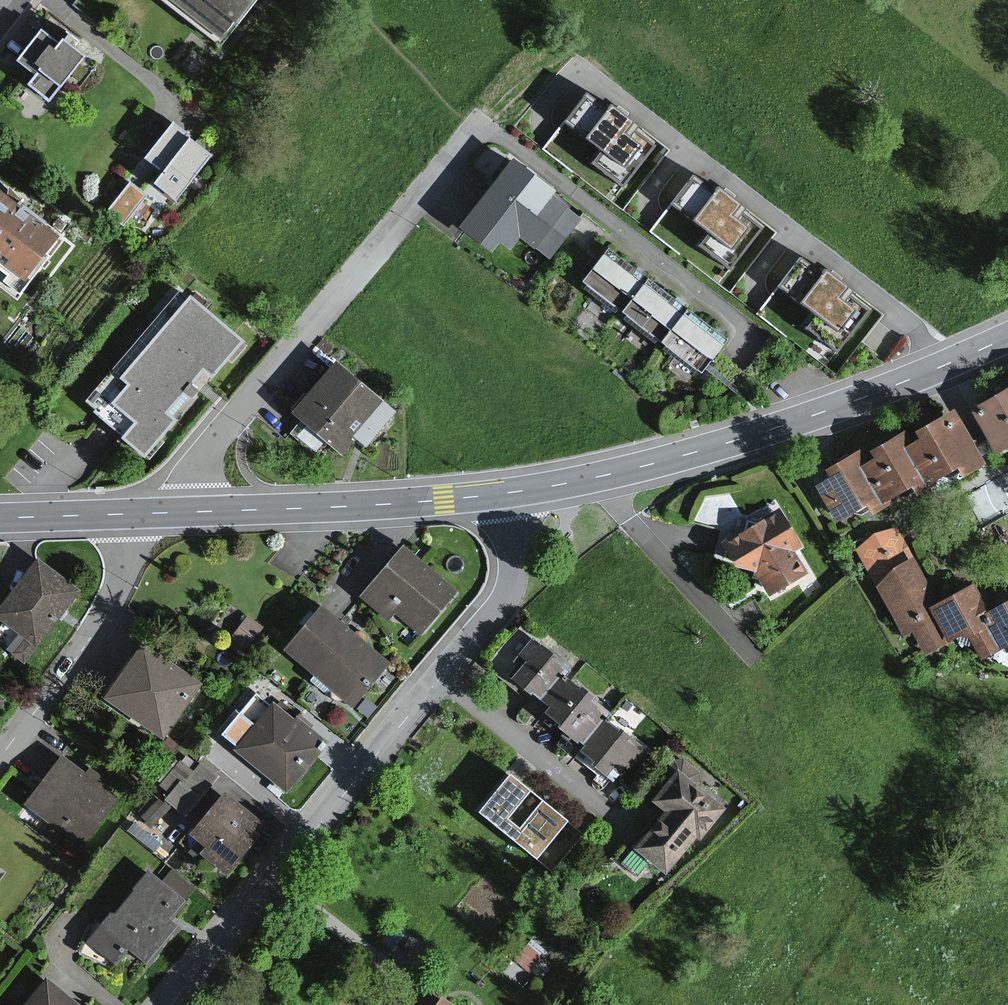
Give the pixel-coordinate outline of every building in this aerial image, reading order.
[(220,42),(254,0),(167,0),(220,42)] [(51,52),(36,40),(18,64),(30,73),(25,81),(45,96),(78,53),(61,40),(51,52)] [(667,140),(582,78),(553,118),(592,147),(581,162),(626,195),(667,140)] [(174,117),(146,154),(166,168),(159,178),(179,194),(210,152),(185,133),(189,128),(174,117)] [(514,155),(462,222),(492,246),(498,239),(509,247),(521,232),(556,259),(590,214),(514,155)] [(775,218),(691,157),(661,197),(701,226),(690,241),(735,274),(775,218)] [(0,189),(0,265),(9,272),(5,277),(17,286),(58,233),(0,189)] [(883,305),(799,243),(769,283),(809,312),(798,327),(843,360),(883,305)] [(648,274),(609,244),(584,276),(623,306),(648,274)] [(648,274),(623,306),(663,336),(687,304),(648,274)] [(187,294),(179,287),(91,392),(103,403),(100,407),(128,430),(123,436),(146,455),(179,417),(171,410),(196,379),(204,370),(214,379),(248,337),(191,289),(187,294)] [(728,335),(687,304),(663,336),(704,367),(728,335)] [(374,407),(335,371),(295,414),(334,450),(374,407)] [(972,406),(998,451),(1007,445),(1007,384),(972,406)] [(916,438),(904,445),(929,486),(942,479),(940,475),(959,464),(964,474),(989,460),(956,405),(916,428),(921,436),(916,438)] [(871,457),(860,464),(885,506),(897,499),(895,495),(915,483),(920,492),(929,486),(904,445),(916,438),(909,426),(871,448),(875,455),(871,457)] [(833,475),(818,484),(839,520),(866,504),(872,514),(885,506),(860,464),(871,457),(865,446),(829,467),(833,475)] [(784,503),(724,538),(746,575),(758,567),(772,591),(807,571),(795,551),(808,544),(784,503)] [(876,577),(918,553),(901,523),(859,546),(876,577)] [(404,549),(361,597),(388,620),(396,611),(420,632),(455,593),(404,549)] [(935,606),(945,601),(918,553),(876,577),(910,634),(917,630),(929,651),(953,637),(935,606)] [(39,567),(3,615),(36,641),(73,593),(39,567)] [(984,657),(1003,645),(985,615),(992,611),(976,583),(945,601),(935,606),(953,637),(968,629),(984,657)] [(992,611),(985,615),(1003,645),(1007,643),(1007,602),(992,611)] [(320,610),(286,650),(350,703),(384,663),(320,610)] [(252,639),(263,623),(250,614),(239,630),(252,639)] [(541,643),(535,638),(522,653),(529,659),(514,677),(531,691),(534,687),(543,695),(564,669),(569,673),(573,668),(557,655),(560,653),(544,640),(541,643)] [(143,647),(103,700),(154,737),(193,684),(143,647)] [(569,673),(564,669),(543,695),(552,702),(546,710),(560,721),(557,725),(578,741),(581,737),(587,742),(608,718),(614,709),(569,673)] [(274,703),(233,749),(281,791),(322,745),(274,703)] [(608,718),(587,742),(582,748),(595,759),(592,763),(607,775),(615,766),(621,770),(627,764),(632,768),(649,748),(622,725),(620,728),(608,718)] [(61,756),(24,803),(80,847),(117,799),(61,756)] [(198,812),(212,768),(180,758),(166,802),(198,812)] [(630,845),(666,875),(723,806),(674,766),(649,796),(662,807),(630,845)] [(476,813),(531,857),(565,815),(510,771),(487,799),(476,813)] [(225,793),(184,844),(219,871),(260,820),(225,793)] [(156,871),(99,942),(125,962),(139,944),(154,956),(181,921),(174,915),(188,897),(156,871)] [(26,1004),(70,1004),(43,984),(26,1004)] [(433,1004),(456,1004),(441,995),(433,1004)]
